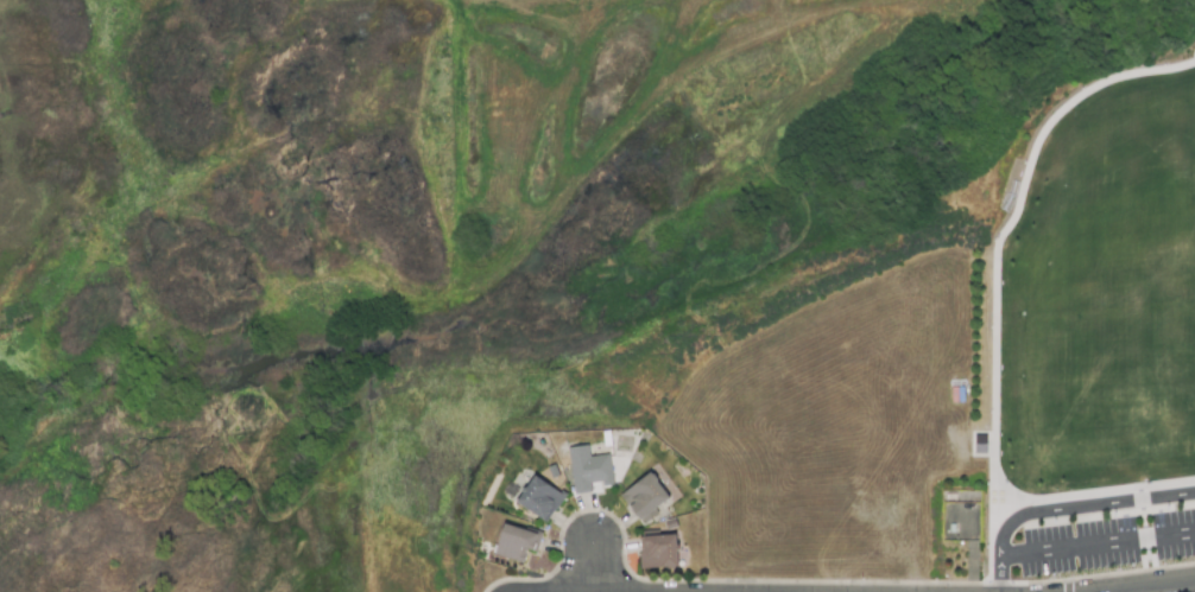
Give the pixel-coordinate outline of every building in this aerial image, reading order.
[(973,433),(987,433),(987,454),(973,454),(973,433)] [(573,494),(590,492),(589,484),(612,483),(608,453),(589,456),(588,445),(568,446),(573,494)] [(619,491),(636,520),(668,499),(651,472),(619,491)] [(514,503),(548,522),(563,494),(531,475),(514,503)] [(525,548),(536,552),(540,534),(502,523),(493,554),(521,562),(525,548)] [(675,534),(639,535),(640,568),(677,566),(675,534)]
